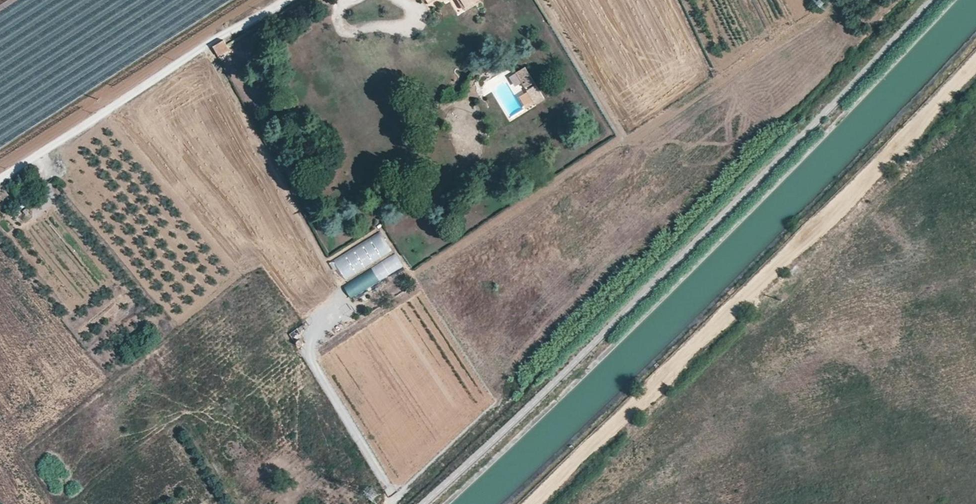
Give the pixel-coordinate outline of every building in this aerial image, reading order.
[(456,14),(474,2),(473,0),(448,0),(456,14)] [(212,47),(217,57),(229,50),(223,40),(212,47)] [(535,83),(525,67),(515,73),(525,89),(535,83)] [(438,137),(441,144),(449,141),(446,133),(438,137)] [(447,156),(454,154),(451,146),(444,149),(447,156)] [(330,262),(340,280),(393,253),(383,234),(330,262)] [(349,298),(404,268),(397,254),(342,284),(349,298)]
